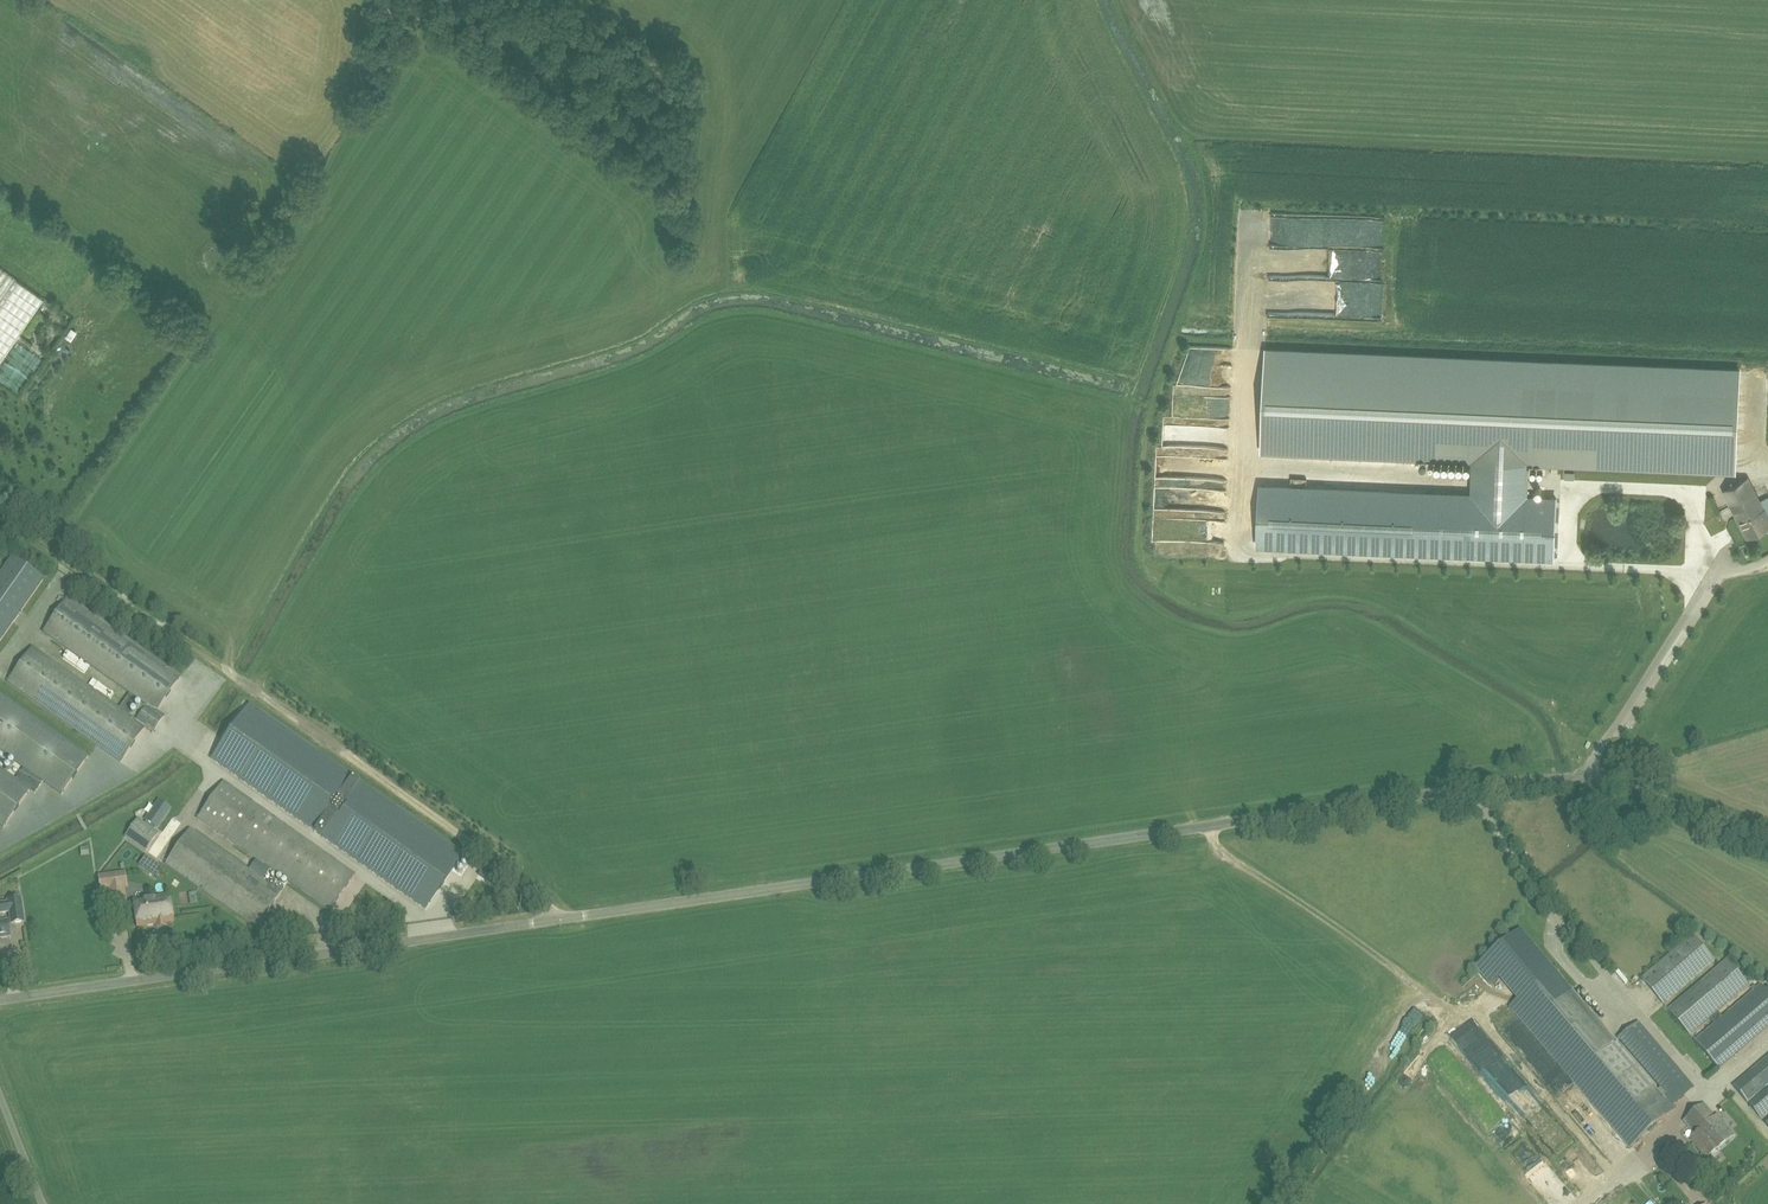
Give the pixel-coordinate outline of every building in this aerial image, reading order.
[(0,268),(0,361),(44,298),(0,268)] [(1265,351),(1261,449),(1735,471),(1739,371),(1265,351)] [(1527,462),(1474,460),(1473,495),(1259,485),(1257,545),(1554,558),(1557,498),(1545,498),(1545,495),(1532,495),(1532,497),(1526,497),(1527,462)] [(1767,505),(1767,495),(1761,499),(1749,475),(1722,488),(1746,536),(1767,525),(1767,514),(1765,507),(1767,505)] [(44,579),(13,557),(0,575),(0,641),(44,579)] [(9,683),(121,762),(145,728),(153,733),(164,717),(157,711),(181,677),(69,598),(44,633),(130,693),(119,709),(33,649),(9,683)] [(23,767),(42,781),(60,794),(88,756),(0,694),(0,752),(23,767)] [(250,705),(212,759),(426,909),(463,855),(250,705)] [(0,767),(0,826),(2,828),(29,790),(14,780),(16,778),(0,767)] [(23,767),(16,778),(14,780),(29,790),(34,793),(42,781),(23,767)] [(198,818),(212,827),(216,820),(230,830),(250,801),(223,782),(198,818)] [(355,874),(250,801),(230,830),(225,837),(329,912),(355,874)] [(156,833),(136,819),(125,835),(145,849),(156,833)] [(257,928),(281,893),(190,828),(165,863),(257,928)] [(147,856),(142,864),(158,876),(164,868),(147,856)] [(125,888),(128,887),(126,872),(99,876),(101,891),(109,890),(111,904),(127,902),(125,888)] [(158,920),(173,918),(170,895),(135,901),(139,927),(159,924),(158,920)] [(0,903),(0,912),(9,911),(11,923),(24,922),(21,897),(8,899),(8,901),(0,903)] [(11,937),(9,921),(0,922),(0,938),(11,937)] [(1511,1006),(1530,1028),(1573,991),(1521,929),(1474,969),(1490,988),(1498,981),(1516,1002),(1511,1006)] [(1692,935),(1641,978),(1664,1004),(1714,961),(1692,935)] [(1728,959),(1668,1009),(1690,1035),(1750,985),(1728,959)] [(1694,1040),(1719,1069),(1767,1027),(1767,992),(1761,984),(1694,1040)] [(1573,991),(1530,1028),(1572,1078),(1616,1041),(1573,991)] [(1665,1085),(1658,1090),(1672,1106),(1694,1087),(1638,1021),(1622,1035),(1665,1085)] [(1616,1041),(1572,1078),(1631,1147),(1675,1110),(1672,1106),(1658,1090),(1616,1041)] [(1751,1071),(1767,1090),(1767,1056),(1751,1071)] [(1767,1113),(1767,1090),(1751,1071),(1733,1086),(1761,1119),(1767,1113)] [(1432,1076),(1422,1083),(1431,1096),(1441,1090),(1432,1076)] [(1453,1100),(1444,1106),(1452,1120),(1461,1115),(1453,1100)] [(1707,1158),(1735,1135),(1718,1114),(1715,1116),(1705,1103),(1684,1121),(1696,1135),(1691,1139),(1707,1158)] [(1539,1185),(1553,1174),(1542,1159),(1528,1170),(1539,1185)]
